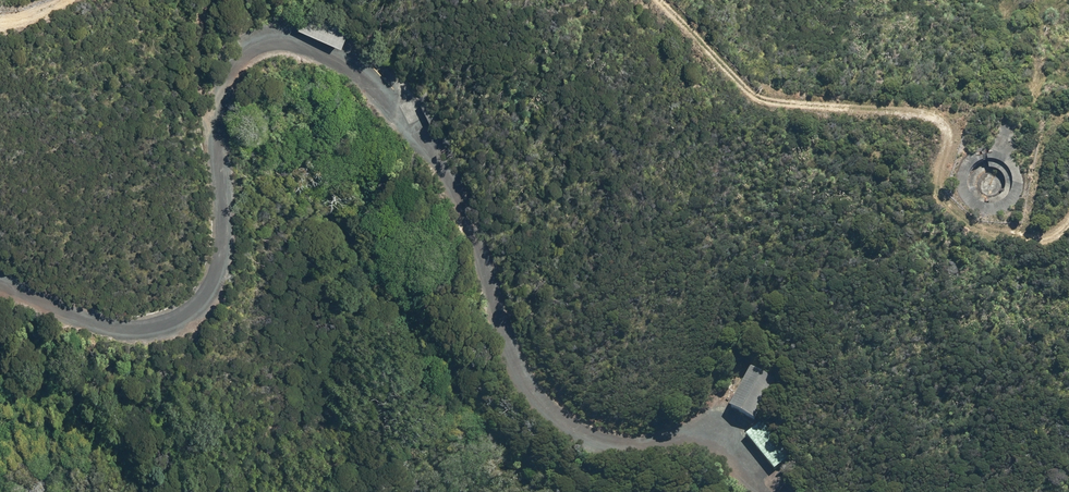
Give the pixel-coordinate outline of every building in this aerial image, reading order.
[(296,27),(338,45),(347,23),(305,6),(296,27)] [(421,102),(429,118),(439,113),(431,97),(421,102)] [(972,212),(983,216),(994,216),(1005,213),(1014,207),(1021,197),(1024,187),(1024,175),(1019,165),(1012,156),(1002,151),(991,148),(980,150),(970,155),(962,163),(957,173),(956,184),(958,195),(964,205),(972,212)] [(750,366),(728,405),(755,419),(776,380),(750,366)] [(761,420),(746,433),(775,468),(790,456),(761,420)]
